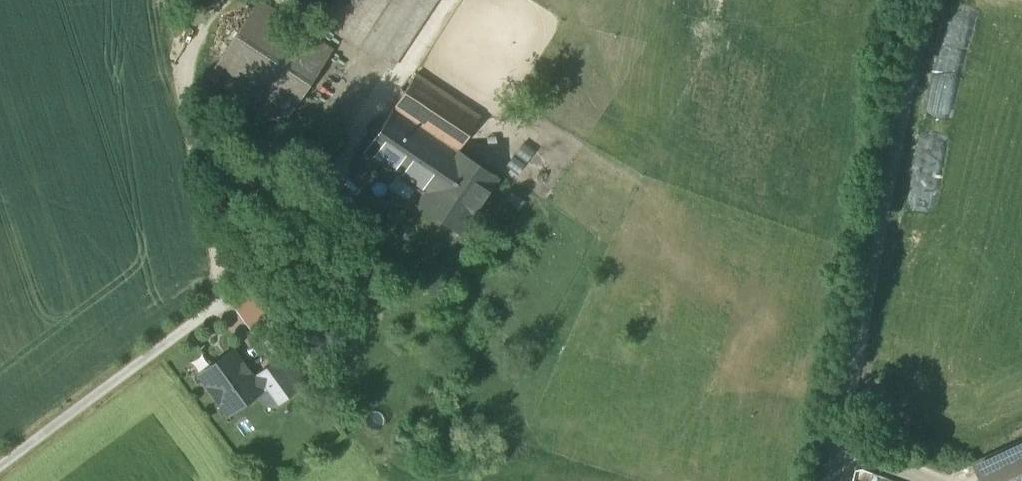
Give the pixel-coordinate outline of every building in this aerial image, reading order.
[(417,0),(357,0),(335,33),(394,70),(432,10),(417,0)] [(332,50),(259,2),(209,77),(282,125),(332,50)] [(428,197),(458,151),(459,150),(459,149),(478,119),(479,119),(480,117),(467,109),(451,98),(417,75),(416,75),(415,76),(416,77),(395,107),(393,110),(393,111),(366,151),(365,151),(364,154),(366,155),(422,193),(421,193),(423,194),(428,197)] [(458,151),(428,197),(448,211),(443,219),(459,230),(465,222),(466,223),(467,221),(497,177),(458,151)] [(261,391),(254,381),(248,373),(249,371),(248,371),(247,372),(242,366),(244,364),(243,363),(242,365),(233,353),(232,351),(231,352),(231,353),(202,374),(202,373),(200,375),(201,376),(202,376),(210,388),(209,389),(209,390),(211,389),(218,400),(217,401),(218,402),(220,401),(228,412),(228,413),(229,414),(231,413),(230,413),(259,392),(261,391)] [(254,381),(261,391),(267,386),(280,402),(308,383),(287,356),(259,375),(260,377),(254,381)] [(976,464),(985,480),(1021,480),(1021,442),(976,464)]
